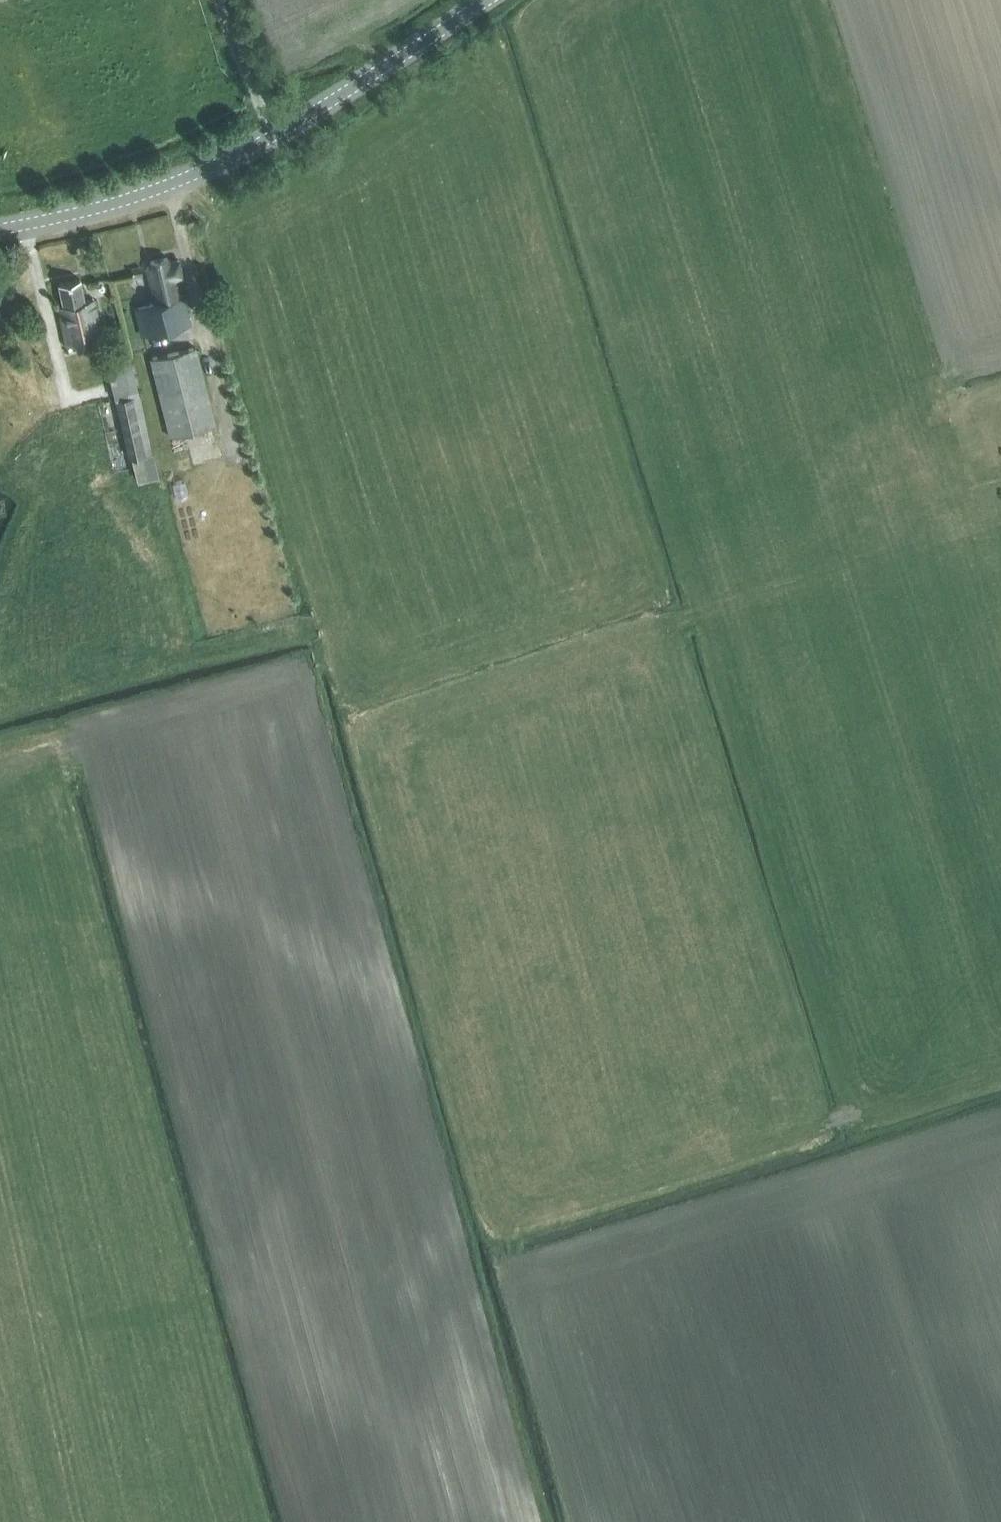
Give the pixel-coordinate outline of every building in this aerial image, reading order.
[(177,279),(183,277),(179,261),(169,263),(167,258),(150,262),(151,267),(146,268),(155,304),(137,308),(143,335),(188,324),(177,279)] [(131,269),(133,276),(142,274),(140,267),(131,269)] [(68,344),(101,336),(93,300),(85,302),(80,279),(59,284),(64,307),(60,308),(68,344)] [(170,436),(215,425),(196,348),(151,359),(170,436)] [(158,476),(130,356),(106,361),(129,457),(132,457),(138,481),(158,476)]
